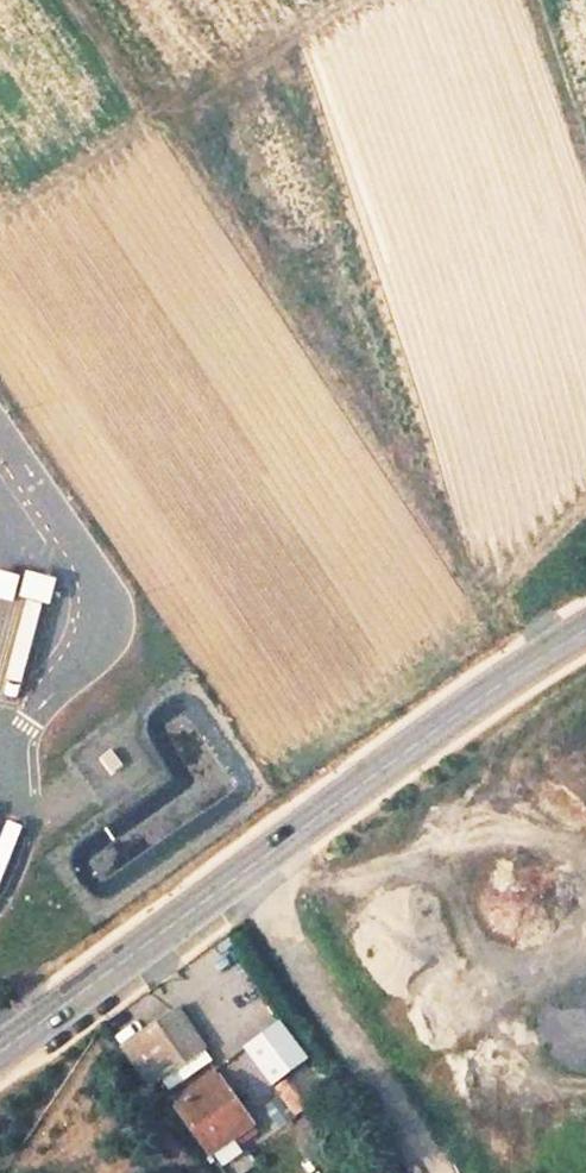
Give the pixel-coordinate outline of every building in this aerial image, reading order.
[(8,551),(1,576),(31,585),(38,560),(8,551)] [(37,574),(30,599),(60,606),(66,582),(37,574)] [(96,739),(73,761),(110,800),(149,763),(127,740),(111,755),(96,739)] [(183,1013),(126,1053),(154,1092),(210,1052),(183,1013)] [(311,1062),(285,1025),(263,1041),(288,1078),(311,1062)] [(263,1137),(220,1074),(179,1105),(216,1158),(238,1142),(243,1151),(263,1137)] [(498,1158),(485,1169),(488,1172),(510,1172),(498,1158)]
